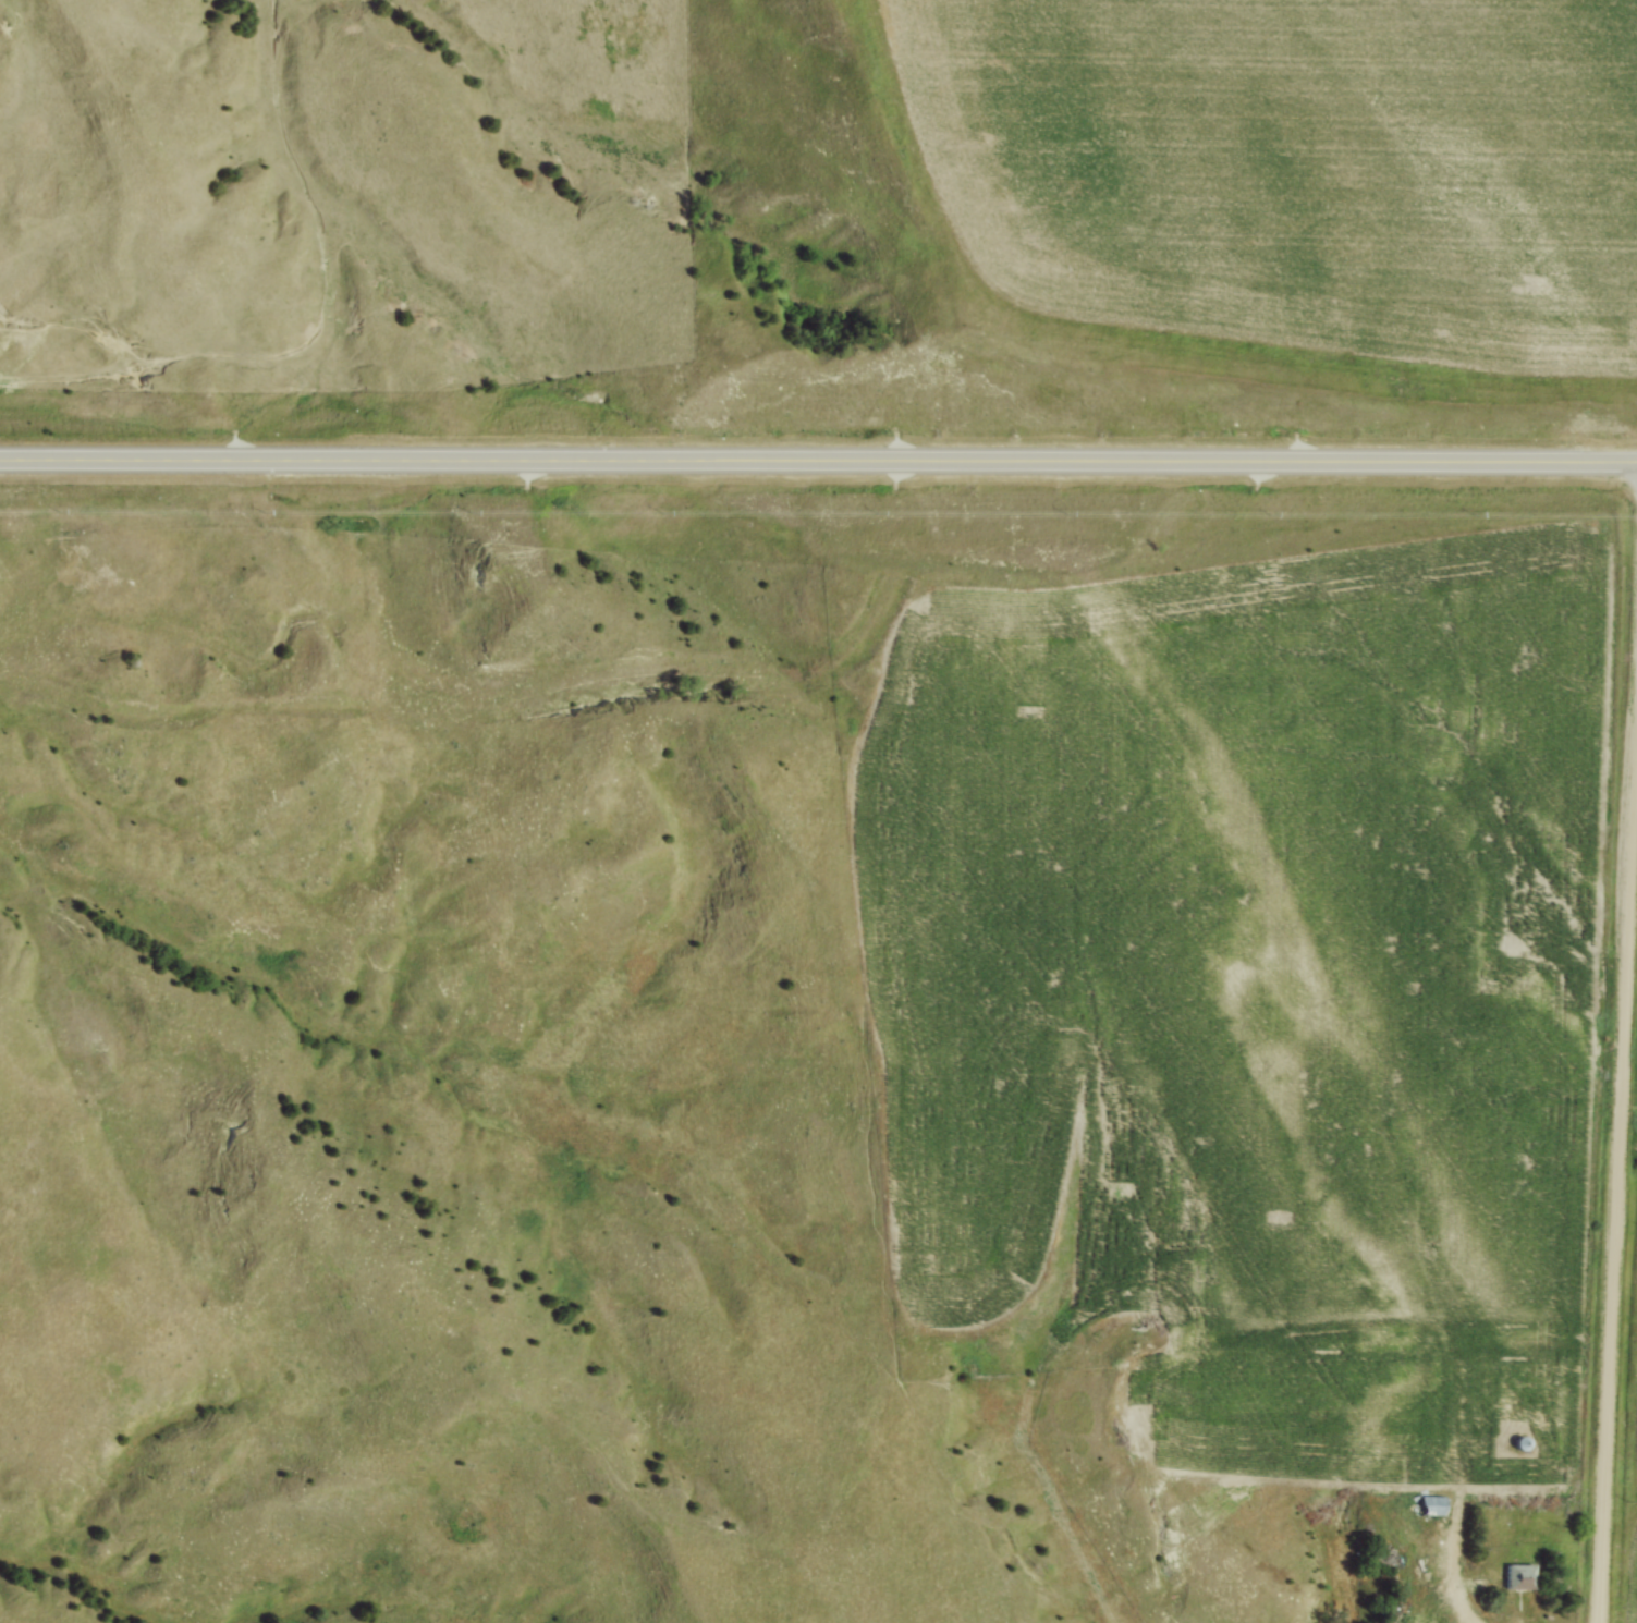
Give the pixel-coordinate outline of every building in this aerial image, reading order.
[(1444,1519),(1444,1499),(1419,1499),(1419,1519),(1444,1519)] [(1505,1593),(1532,1593),(1532,1568),(1505,1568),(1505,1593)]
